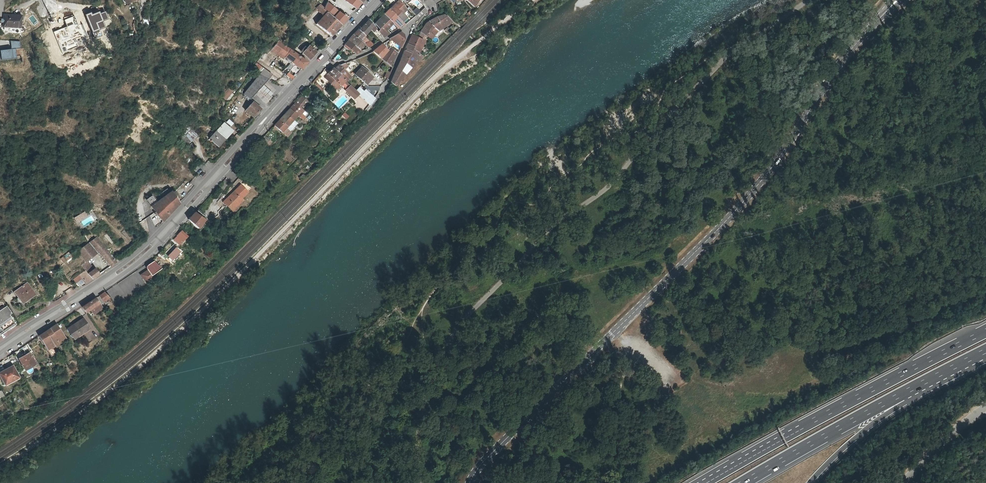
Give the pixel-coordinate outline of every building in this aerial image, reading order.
[(390,9),(402,22),(407,18),(405,16),(403,14),(406,9),(403,5),(400,2),(399,0),(390,9)] [(327,2),(324,8),(341,24),(347,18),(343,15),(338,11),(336,8),(327,2)] [(341,24),(324,8),(319,4),(316,7),(323,15),(316,24),(330,35),(336,29),(341,24)] [(390,9),(384,14),(393,23),(398,28),(404,24),(402,22),(390,9)] [(384,14),(375,24),(380,30),(378,31),(381,35),(383,38),(390,33),(387,30),(393,23),(384,14)] [(10,26),(18,26),(22,26),(22,16),(4,15),(4,26),(10,26)] [(420,32),(425,36),(431,41),(434,36),(438,31),(452,22),(450,20),(448,18),(446,17),(445,16),(444,16),(443,15),(436,17),(434,18),(432,20),(430,21),(426,24),(420,32)] [(369,19),(365,24),(370,29),(377,38),(381,35),(378,31),(374,25),(369,19)] [(354,35),(360,40),(363,36),(364,35),(365,35),(370,29),(365,24),(360,30),(358,29),(354,35)] [(400,32),(391,38),(394,42),(396,44),(396,43),(397,43),(401,47),(404,39),(403,35),(400,32)] [(349,40),(360,50),(365,45),(360,40),(354,35),(349,40)] [(407,44),(418,54),(424,41),(417,37),(412,35),(411,38),(410,38),(407,44)] [(365,45),(367,46),(369,48),(370,47),(372,45),(371,44),(370,43),(367,40),(365,38),(363,36),(360,40),(365,45)] [(275,43),(270,50),(277,55),(279,53),(287,58),(292,62),(301,69),(307,62),(289,49),(277,40),(275,43)] [(349,40),(344,45),(354,54),(361,51),(360,50),(349,40)] [(270,50),(275,43),(273,41),(267,48),(270,50)] [(422,57),(418,54),(407,44),(400,60),(411,68),(422,57)] [(308,45),(303,50),(304,51),(302,53),(310,59),(316,52),(308,45)] [(373,51),(381,58),(390,47),(388,45),(385,48),(381,45),(373,51)] [(390,47),(381,58),(390,66),(398,53),(390,47)] [(268,51),(262,59),(268,65),(275,57),(268,51)] [(36,57),(30,53),(26,59),(32,63),(36,57)] [(395,86),(411,68),(400,60),(390,82),(391,83),(395,86)] [(301,69),(292,62),(290,63),(294,66),(286,75),(292,79),(294,77),(301,69)] [(334,69),(346,81),(351,76),(344,69),(347,66),(344,64),(339,65),(334,69)] [(364,83),(366,84),(372,77),(361,67),(355,74),(364,83)] [(325,78),(336,90),(340,86),(344,82),(345,81),(346,81),(334,69),(333,68),(327,74),(328,75),(325,78)] [(250,99),(253,96),(254,96),(258,92),(264,86),(268,82),(261,76),(260,77),(257,74),(255,77),(257,80),(244,94),(250,99)] [(264,86),(258,92),(265,98),(268,100),(273,94),(270,92),(264,86)] [(352,88),(350,86),(349,87),(346,91),(354,99),(358,95),(355,92),(355,91),(354,90),(352,88)] [(358,95),(362,98),(367,93),(360,87),(355,92),(358,95)] [(226,100),(233,92),(228,88),(221,96),(226,100)] [(367,93),(362,98),(368,104),(369,105),(373,98),(367,93)] [(307,114),(299,107),(305,100),(301,96),(295,103),(289,109),(297,116),(298,117),(299,116),(301,118),(302,119),(307,114)] [(262,109),(253,101),(244,111),(253,119),(262,109)] [(279,120),(287,127),(297,116),(289,109),(279,120)] [(287,127),(279,120),(274,125),(286,137),(290,133),(286,128),(287,127)] [(232,132),(224,124),(216,132),(225,139),(232,132)] [(192,129),(186,135),(192,141),(198,135),(192,129)] [(209,140),(217,147),(225,139),(216,132),(209,140)] [(233,195),(231,195),(224,202),(233,211),(239,205),(238,204),(243,198),(242,197),(248,191),(242,184),(233,193),(233,195)] [(168,187),(162,193),(174,208),(178,205),(180,203),(168,187)] [(174,208),(162,193),(157,198),(151,194),(146,199),(163,221),(164,220),(166,218),(174,208)] [(204,220),(195,212),(188,219),(197,228),(204,220)] [(106,233),(101,238),(109,247),(114,242),(106,233)] [(172,241),(178,247),(186,240),(180,234),(172,241)] [(96,237),(89,242),(93,246),(95,248),(96,249),(99,252),(110,266),(116,262),(106,250),(107,250),(101,243),(96,237)] [(83,260),(86,262),(99,252),(96,249),(95,248),(93,246),(89,242),(77,253),(83,260)] [(179,251),(175,248),(168,256),(171,259),(179,251)] [(74,256),(70,251),(61,259),(64,263),(74,256)] [(148,264),(147,265),(147,266),(146,266),(146,268),(146,269),(151,276),(161,268),(153,261),(148,264)] [(88,273),(95,268),(86,262),(81,265),(85,270),(88,273)] [(88,273),(85,270),(79,274),(81,279),(85,285),(100,274),(95,268),(88,273)] [(76,283),(74,280),(73,281),(77,286),(79,287),(85,285),(81,279),(76,283)] [(35,294),(27,283),(14,292),(22,303),(35,294)] [(104,301),(108,299),(110,301),(111,300),(110,298),(105,292),(100,295),(104,301)] [(100,303),(96,298),(82,307),(86,313),(91,309),(100,303)] [(93,312),(102,307),(100,303),(91,309),(93,312)] [(7,307),(0,311),(0,334),(15,323),(9,314),(11,312),(7,307)] [(84,319),(71,327),(78,337),(90,329),(84,319)] [(52,357),(56,354),(52,347),(62,341),(63,343),(64,342),(64,340),(66,339),(57,325),(39,336),(52,357)] [(78,337),(71,327),(68,329),(75,339),(78,337)] [(34,364),(29,354),(19,359),(24,369),(34,364)] [(7,367),(7,368),(0,372),(0,377),(4,384),(18,377),(11,364),(7,367)]
